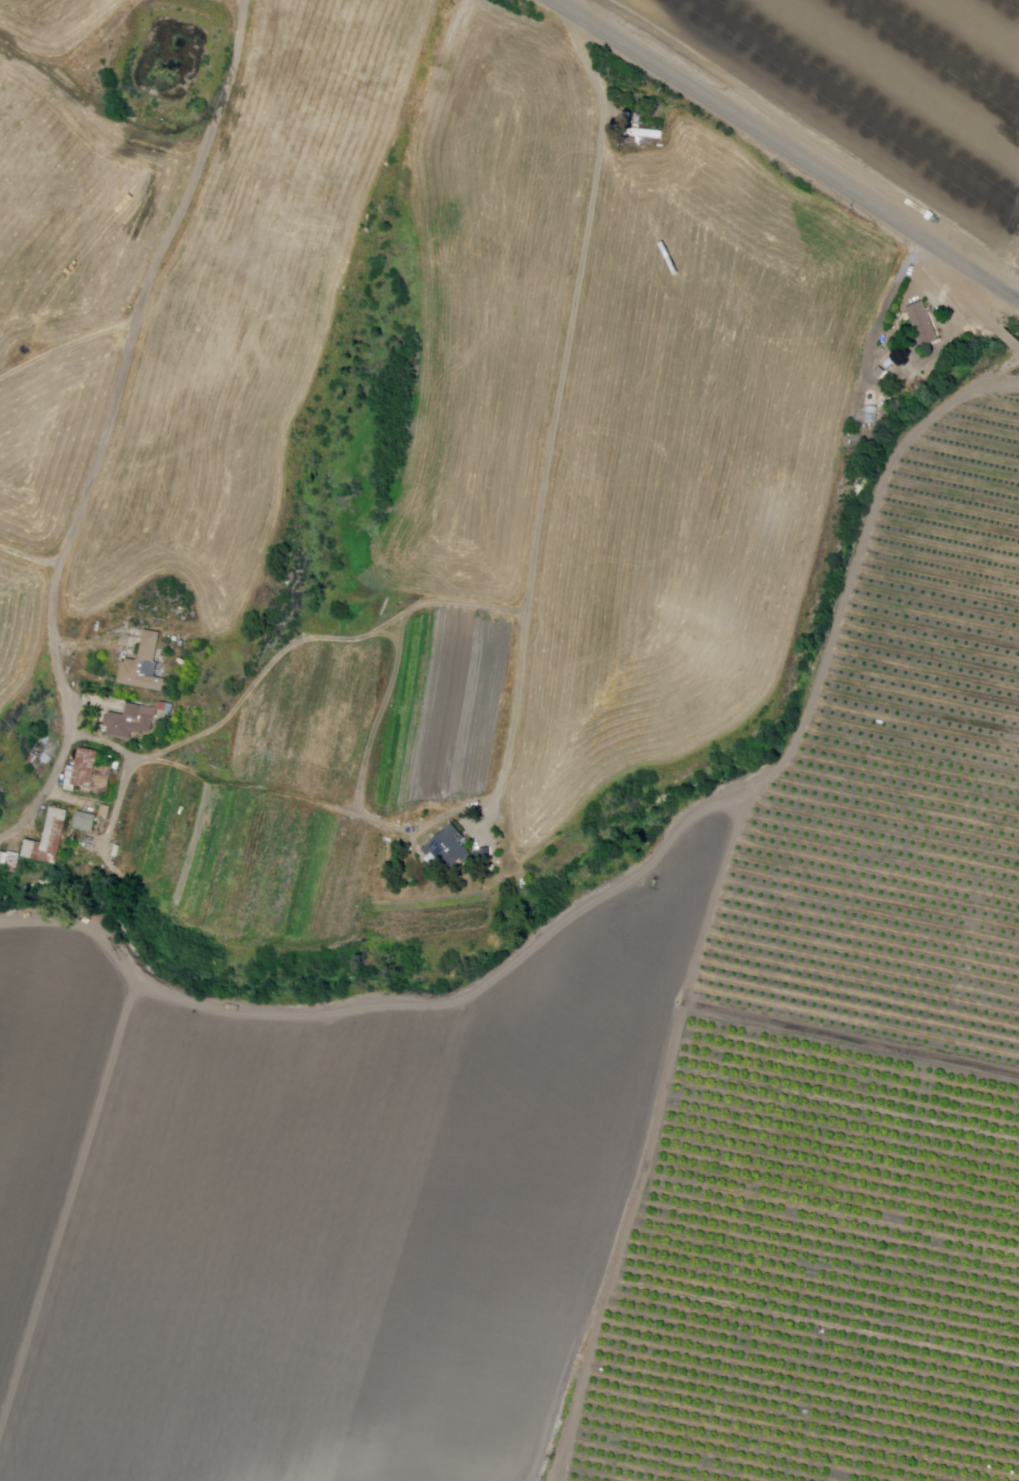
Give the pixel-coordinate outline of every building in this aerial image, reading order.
[(636,136),(621,135),(622,127),(667,129),(666,139),(654,138),(654,144),(635,143),(636,136)] [(926,301),(929,309),(933,308),(935,313),(932,315),(943,341),(924,348),(907,309),(926,301)] [(891,346),(899,353),(886,367),(879,360),(891,346)] [(883,367),(888,372),(883,377),(878,372),(883,367)] [(147,630),(163,633),(157,663),(160,664),(158,677),(168,680),(165,695),(119,685),(124,663),(128,663),(128,660),(137,662),(138,659),(141,659),(147,630)] [(161,702),(176,705),(174,712),(159,709),(161,702)] [(111,717),(105,716),(103,725),(109,726),(107,737),(132,743),(134,733),(144,735),(145,732),(154,735),(160,710),(129,703),(126,715),(112,712),(111,717)] [(42,773),(58,742),(38,732),(23,763),(42,773)] [(82,747),(100,753),(96,765),(116,771),(108,798),(79,789),(77,794),(66,791),(73,767),(75,768),(82,747)] [(104,805),(114,808),(111,820),(101,817),(104,805)] [(29,841),(45,844),(52,808),(69,811),(58,865),(25,858),(29,841)] [(99,816),(95,834),(76,830),(80,812),(99,816)] [(453,823),(467,839),(463,843),(475,855),(454,875),(434,853),(429,858),(422,851),(453,823)] [(116,845),(123,847),(121,859),(113,858),(116,845)] [(18,876),(0,870),(0,867),(4,853),(11,855),(12,852),(24,856),(18,876)]
